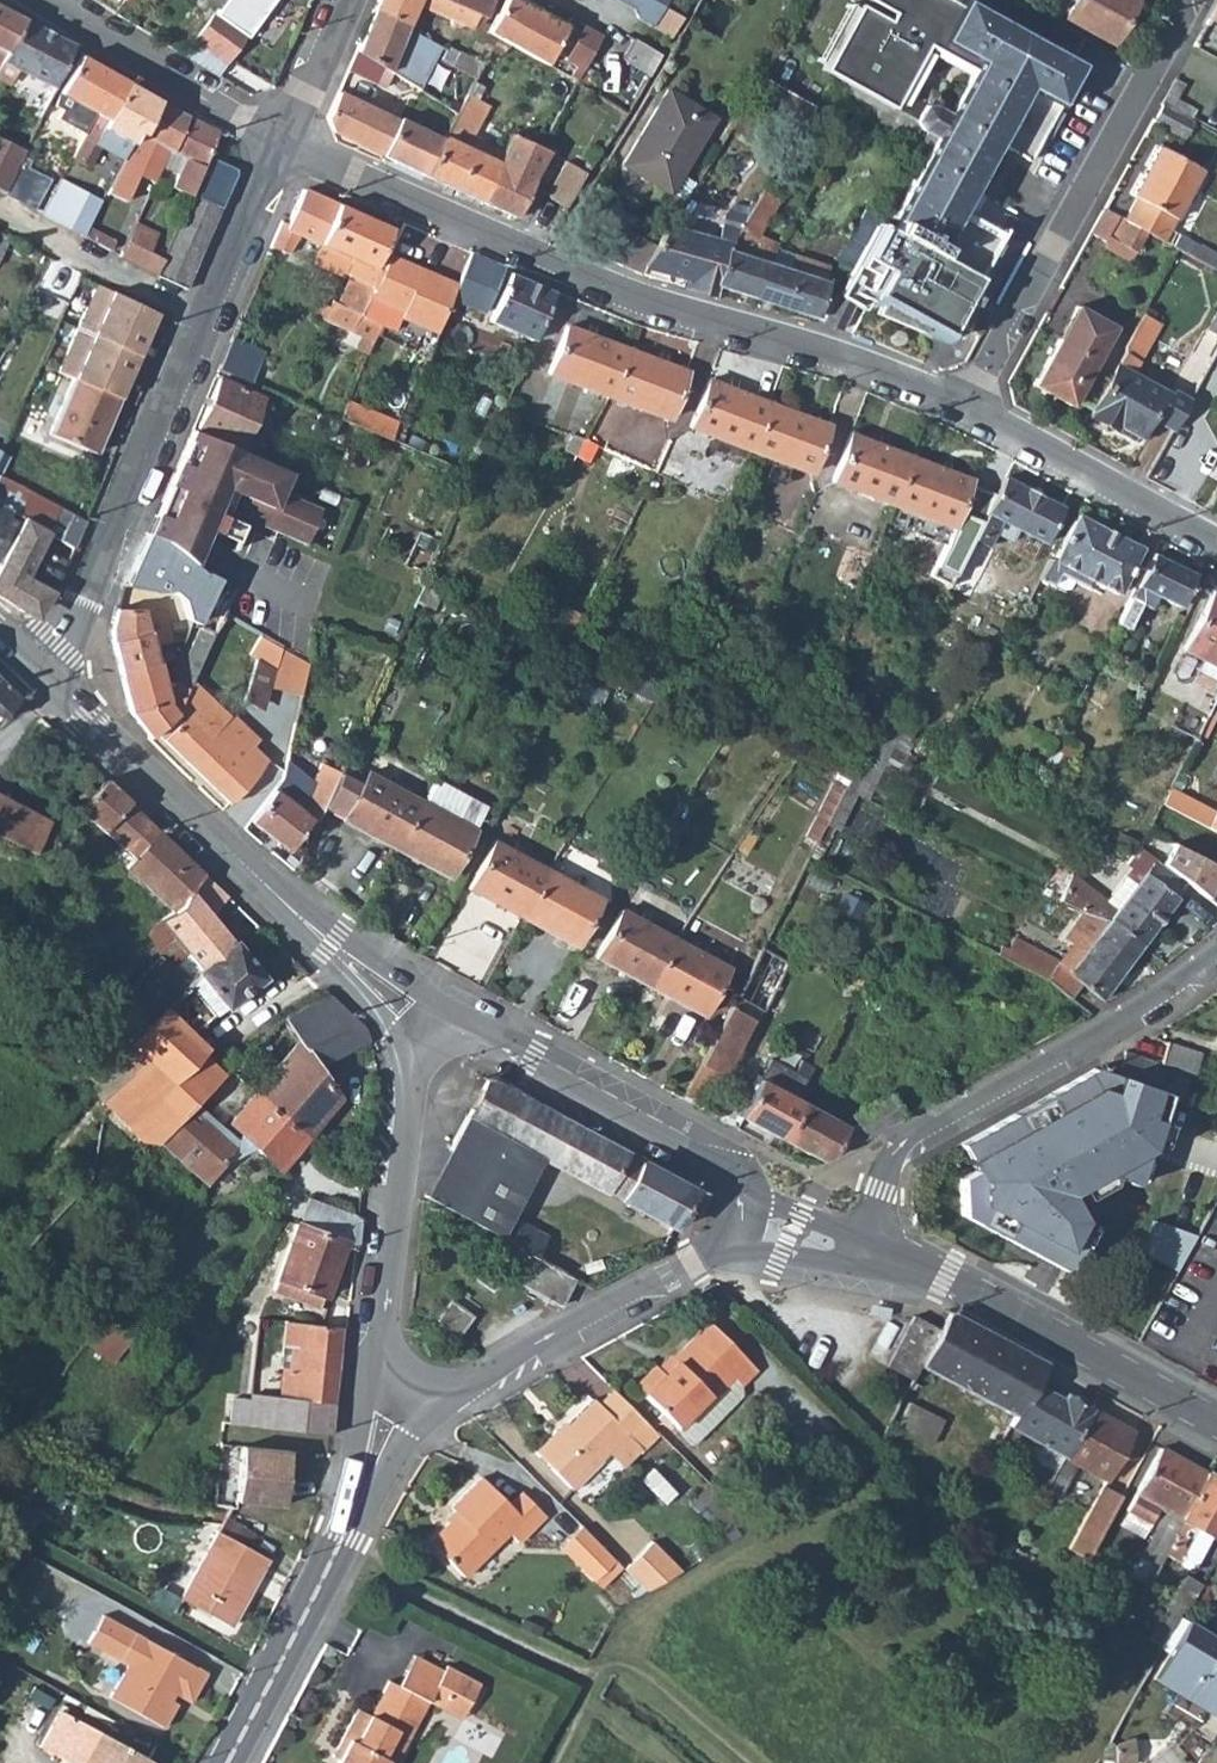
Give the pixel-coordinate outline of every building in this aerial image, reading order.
[(217,7),(193,39),(227,62),(245,36),(247,37),(274,0),(222,0),(217,7)] [(374,9),(408,24),(416,4),(447,17),(451,19),(450,22),(454,25),(456,26),(459,25),(461,24),(474,28),(478,13),(454,2),(449,0),(378,0),(374,9)] [(454,2),(478,13),(487,17),(495,0),(454,0),(454,2)] [(488,31),(499,36),(508,42),(545,64),(566,25),(519,0),(505,0),(488,31)] [(664,7),(681,17),(689,4),(682,0),(668,0),(664,7)] [(792,10),(799,14),(806,2),(803,0),(797,0),(792,10)] [(880,8),(876,15),(856,3),(854,7),(822,64),(819,69),(833,76),(865,95),(891,109),(932,33),(980,60),(950,113),(934,105),(924,106),(914,122),(919,129),(927,133),(922,141),(932,147),(889,225),(894,228),(889,237),(874,229),(851,270),(837,296),(853,306),(863,312),(869,300),(920,328),(925,319),(948,326),(998,237),(957,215),(997,145),(1027,162),(1081,65),(965,0),(962,0),(958,7),(945,0),(867,0),(880,8)] [(1065,16),(1112,43),(1136,0),(1074,0),(1065,16)] [(1209,17),(1216,22),(1216,2),(1209,17)] [(822,64),(854,7),(846,3),(814,60),(822,64)] [(21,15),(0,4),(0,59),(21,15)] [(663,6),(653,25),(672,35),(681,17),(664,7),(663,6)] [(373,10),(357,50),(382,65),(414,86),(420,90),(438,45),(406,29),(373,10)] [(30,94),(22,110),(39,118),(74,44),(44,26),(21,15),(0,59),(0,79),(30,94)] [(582,33),(572,49),(589,58),(601,35),(585,26),(582,33)] [(483,65),(479,73),(488,78),(508,42),(499,36),(483,65)] [(633,38),(622,60),(650,74),(661,53),(633,38)] [(193,39),(183,53),(218,74),(227,62),(193,39)] [(448,47),(441,60),(476,78),(479,73),(483,65),(448,47)] [(572,49),(567,59),(583,69),(589,58),(572,49)] [(348,69),(375,82),(382,65),(357,50),(348,69)] [(55,107),(82,122),(89,108),(97,112),(107,118),(126,83),(80,57),(61,90),(55,107)] [(375,82),(410,98),(414,86),(382,65),(375,82)] [(833,76),(823,92),(856,111),(865,95),(833,76)] [(815,106),(759,78),(741,107),(796,138),(815,106)] [(1174,79),(1161,104),(1190,119),(1195,108),(1176,98),(1184,84),(1174,79)] [(442,139),(426,176),(483,202),(504,152),(470,138),(488,105),(475,99),(482,86),(474,82),(445,132),(442,139)] [(89,126),(73,155),(89,164),(100,143),(124,156),(137,132),(140,133),(158,101),(126,83),(107,118),(97,112),(89,126)] [(338,91),(326,120),(332,133),(381,155),(397,121),(338,91)] [(624,167),(663,188),(673,170),(681,173),(713,118),(668,92),(624,167)] [(865,95),(856,111),(887,128),(897,113),(891,109),(865,95)] [(124,156),(105,194),(113,197),(117,191),(126,196),(141,167),(144,162),(152,166),(162,170),(165,165),(189,116),(158,101),(140,133),(137,132),(124,156)] [(1161,104),(1151,120),(1184,138),(1194,122),(1190,119),(1161,104)] [(89,108),(82,122),(89,126),(97,112),(89,108)] [(897,113),(887,128),(919,146),(922,141),(927,133),(919,129),(914,122),(897,113)] [(189,116),(165,165),(182,173),(176,187),(191,194),(208,155),(218,132),(209,125),(189,116)] [(397,121),(381,155),(426,176),(442,139),(398,118),(397,121)] [(504,152),(483,202),(517,218),(533,181),(531,180),(546,150),(512,135),(504,152)] [(1125,219),(1146,230),(1179,248),(1216,270),(1216,255),(1170,230),(1202,170),(1158,147),(1132,194),(1137,197),(1125,219)] [(18,159),(0,149),(0,192),(18,159)] [(208,155),(191,194),(221,207),(236,172),(237,168),(208,155)] [(18,161),(3,194),(34,209),(44,191),(31,184),(37,172),(18,161)] [(144,162),(141,167),(150,171),(152,166),(144,162)] [(563,163),(545,197),(552,200),(566,207),(575,192),(585,175),(563,163)] [(673,170),(663,188),(670,192),(671,190),(681,173),(673,170)] [(37,172),(31,184),(44,191),(51,179),(37,172)] [(681,173),(671,190),(685,199),(695,182),(681,173)] [(60,178),(41,213),(83,236),(87,227),(101,199),(60,178)] [(767,185),(747,217),(763,225),(784,192),(767,185)] [(281,221),(271,246),(291,251),(299,234),(322,244),(349,256),(343,271),(350,274),(338,303),(330,300),(324,318),(352,329),(359,312),(379,268),(375,266),(391,227),(303,190),(289,224),(281,221)] [(191,194),(182,216),(213,229),(221,207),(191,194)] [(1104,206),(1088,234),(1104,242),(1107,237),(1134,252),(1146,230),(1125,219),(1104,206)] [(843,265),(851,270),(874,229),(875,228),(879,218),(867,211),(850,240),(856,242),(843,265)] [(182,216),(172,236),(203,250),(213,229),(182,216)] [(728,249),(716,284),(746,294),(758,259),(768,262),(774,247),(776,242),(757,235),(763,225),(747,217),(736,235),(728,249)] [(87,227),(83,236),(91,239),(96,231),(87,227)] [(656,246),(639,274),(665,282),(668,275),(682,279),(680,287),(713,296),(716,284),(728,249),(736,235),(727,230),(721,240),(668,227),(656,246)] [(133,228),(120,255),(155,274),(164,255),(168,247),(133,228)] [(11,236),(0,230),(0,259),(11,236)] [(96,231),(91,239),(109,249),(114,240),(96,231)] [(638,235),(619,265),(639,274),(656,246),(638,235)] [(168,247),(164,255),(195,269),(203,250),(172,236),(168,247)] [(1107,237),(1104,242),(1102,246),(1129,261),(1134,252),(1107,237)] [(349,256),(322,244),(314,263),(342,275),(343,271),(349,256)] [(829,263),(774,247),(768,262),(758,259),(746,294),(815,317),(827,279),(824,278),(829,263)] [(457,283),(452,296),(486,311),(505,266),(471,251),(457,283)] [(379,268),(359,312),(382,322),(393,326),(398,315),(437,332),(452,296),(457,283),(387,254),(379,268)] [(164,255),(155,274),(185,289),(195,269),(164,255)] [(490,322),(533,341),(554,293),(511,274),(490,322)] [(74,379),(121,400),(160,311),(98,283),(59,372),(74,379)] [(837,296),(822,322),(841,328),(853,306),(837,296)] [(1068,342),(1059,337),(1033,385),(1070,406),(1114,325),(1077,304),(1066,323),(1075,328),(1068,342)] [(1145,307),(1123,347),(1126,352),(1090,415),(1115,429),(1117,424),(1139,436),(1150,417),(1174,430),(1189,405),(1132,374),(1158,324),(1149,318),(1153,310),(1145,307)] [(1208,328),(1216,333),(1216,310),(1208,328)] [(948,326),(925,319),(920,328),(940,340),(948,326)] [(1066,323),(1059,337),(1068,342),(1075,328),(1066,323)] [(548,373),(609,395),(616,377),(627,348),(566,325),(548,373)] [(231,336),(218,368),(250,382),(265,351),(231,336)] [(616,377),(609,395),(668,418),(685,370),(627,348),(616,377)] [(708,378),(690,426),(750,449),(769,401),(708,378)] [(74,379),(51,431),(98,451),(121,400),(74,379)] [(221,379),(200,428),(241,445),(261,397),(221,379)] [(295,401),(284,396),(279,405),(290,409),(295,401)] [(23,400),(14,417),(24,421),(32,404),(23,400)] [(348,401),(340,418),(351,423),(390,440),(398,423),(379,415),(375,422),(366,418),(369,410),(348,401)] [(769,401),(750,449),(809,471),(827,423),(769,401)] [(339,420),(321,412),(314,429),(332,436),(339,420)] [(14,417),(11,425),(20,430),(24,421),(14,417)] [(191,430),(147,534),(161,539),(191,562),(206,528),(236,542),(244,525),(223,515),(233,491),(245,496),(237,514),(306,544),(321,509),(278,491),(287,471),(191,430)] [(572,434),(564,449),(576,455),(585,439),(572,434)] [(850,434),(832,481),(893,504),(911,456),(850,434)] [(585,439),(576,455),(589,462),(597,445),(585,439)] [(911,456),(893,504),(951,526),(969,478),(911,456)] [(9,509),(16,512),(22,516),(25,518),(48,531),(73,546),(84,521),(0,475),(0,504),(9,509)] [(948,584),(945,589),(962,597),(968,586),(975,589),(979,581),(984,583),(991,572),(978,564),(994,533),(1016,543),(1022,532),(1044,542),(1062,506),(1004,476),(948,584)] [(9,509),(0,504),(0,525),(9,509)] [(1048,558),(1039,575),(1052,582),(1058,571),(1084,584),(1087,578),(1117,593),(1139,547),(1075,514),(1051,559),(1048,558)] [(25,518),(0,565),(0,595),(3,597),(22,609),(33,610),(41,606),(50,597),(53,591),(25,575),(36,555),(48,531),(25,518)] [(406,563),(429,574),(444,541),(420,530),(406,563)] [(48,531),(36,555),(62,570),(73,546),(48,531)] [(147,534),(125,587),(141,587),(161,539),(147,534)] [(1153,554),(1117,622),(1128,627),(1140,603),(1149,606),(1155,596),(1178,606),(1194,575),(1153,554)] [(181,620),(192,625),(201,629),(214,636),(222,618),(255,635),(305,660),(307,661),(307,657),(313,631),(203,571),(181,620)] [(441,592),(430,588),(424,604),(434,609),(441,592)] [(1216,679),(1216,593),(1213,591),(1182,649),(1203,659),(1198,669),(1216,679)] [(165,610),(116,609),(111,628),(112,645),(121,677),(159,667),(153,646),(174,641),(165,610)] [(159,667),(121,677),(130,712),(151,739),(157,733),(175,715),(180,705),(214,636),(201,629),(174,685),(165,689),(159,667)] [(305,660),(255,635),(246,654),(272,667),(268,684),(298,691),(305,660)] [(657,666),(650,680),(661,686),(668,689),(675,673),(657,666)] [(636,675),(630,688),(653,698),(661,686),(650,680),(636,675)] [(1,719),(19,699),(0,680),(0,718),(1,719)] [(661,686),(653,698),(668,703),(673,690),(668,689),(661,686)] [(175,715),(157,733),(233,804),(257,778),(265,764),(249,749),(258,740),(231,714),(229,716),(211,735),(188,713),(180,705),(175,715)] [(195,705),(188,713),(211,735),(229,716),(221,710),(212,719),(195,705)] [(884,709),(876,722),(909,738),(916,725),(884,709)] [(1185,731),(1196,737),(1206,717),(1194,711),(1185,731)] [(851,771),(844,786),(856,792),(865,797),(892,745),(903,751),(909,738),(876,722),(851,771)] [(1056,740),(1041,771),(1055,777),(1070,747),(1056,740)] [(272,791),(251,821),(287,848),(311,820),(318,823),(324,809),(339,775),(340,772),(321,763),(312,782),(286,762),(282,780),(272,791)] [(806,836),(815,841),(824,823),(844,786),(851,771),(842,766),(806,836)] [(324,809),(395,848),(421,801),(368,772),(360,786),(339,775),(324,809)] [(203,874),(103,779),(93,791),(79,780),(64,798),(132,857),(125,866),(171,910),(179,907),(181,899),(203,874)] [(844,786),(824,823),(838,830),(856,792),(844,786)] [(421,801),(395,848),(449,876),(480,814),(430,787),(421,801)] [(1203,809),(1168,790),(1162,803),(1197,822),(1202,811),(1203,809)] [(486,791),(483,799),(497,806),(501,798),(486,791)] [(49,862),(64,830),(0,798),(0,836),(49,862)] [(680,802),(669,819),(679,825),(682,826),(692,810),(680,802)] [(1207,827),(1216,832),(1216,809),(1213,817),(1207,827)] [(1207,827),(1213,817),(1202,811),(1197,822),(1207,827)] [(669,819),(656,839),(666,845),(679,825),(669,819)] [(1122,831),(1116,840),(1131,848),(1136,837),(1122,831)] [(471,888),(522,916),(547,870),(495,842),(471,888)] [(1162,862),(1186,880),(1210,899),(1216,889),(1216,865),(1173,843),(1162,862)] [(1072,873),(1060,898),(1085,909),(1106,917),(1140,945),(1177,896),(1176,894),(1186,880),(1162,862),(1140,845),(1128,860),(1133,864),(1107,898),(1072,873)] [(547,870),(522,916),(575,945),(599,898),(547,870)] [(94,1084),(89,1088),(139,1137),(158,1143),(193,1106),(223,1075),(199,1053),(203,1050),(187,1034),(258,978),(224,931),(243,911),(203,874),(181,899),(179,907),(171,910),(158,917),(197,968),(130,1039),(94,1084)] [(1001,946),(997,954),(1048,980),(1069,998),(1080,984),(1099,998),(1140,945),(1106,917),(1085,909),(1068,932),(1086,946),(1069,969),(1055,963),(1056,960),(1013,939),(1009,949),(1001,946)] [(596,957),(649,985),(674,939),(621,911),(596,957)] [(72,1064),(94,1084),(130,1039),(197,968),(158,917),(150,924),(147,935),(157,956),(124,992),(130,998),(72,1064)] [(1075,938),(1056,960),(1055,963),(1069,969),(1086,946),(1075,938)] [(674,939),(649,985),(703,1014),(727,967),(674,939)] [(760,948),(735,996),(752,1004),(764,1011),(788,963),(760,948)] [(869,974),(845,969),(844,978),(852,980),(851,986),(865,989),(869,974)] [(869,974),(865,989),(886,993),(888,979),(869,974)] [(258,1063),(244,1080),(255,1091),(300,1144),(337,1099),(317,1068),(371,1042),(366,1028),(329,993),(282,1019),(291,1032),(280,1041),(270,1029),(246,1051),(258,1063)] [(735,996),(729,1007),(747,1016),(752,1004),(735,996)] [(729,1007),(700,1064),(715,1073),(728,1060),(749,1018),(747,1016),(729,1007)] [(279,1021),(270,1029),(280,1041),(291,1032),(282,1019),(279,1021)] [(1164,1042),(1158,1063),(1167,1065),(1192,1073),(1198,1052),(1164,1042)] [(1123,1053),(1116,1075),(1158,1088),(1158,1090),(1167,1065),(1158,1063),(1123,1053)] [(742,1117),(784,1139),(804,1103),(795,1098),(804,1079),(770,1062),(742,1117)] [(1192,1073),(1167,1065),(1158,1090),(1181,1096),(1185,1097),(1192,1073)] [(1158,1088),(1116,1075),(1096,1069),(960,1143),(969,1157),(976,1169),(961,1175),(963,1214),(1007,1237),(1070,1270),(1093,1229),(1074,1192),(1108,1172),(1137,1184),(1147,1155),(1159,1123),(1160,1119),(1150,1114),(1158,1088)] [(483,1077),(420,1199),(498,1238),(508,1220),(542,1158),(605,1193),(607,1190),(621,1197),(620,1200),(672,1228),(693,1190),(640,1161),(638,1163),(624,1157),(626,1153),(483,1077)] [(89,1088),(82,1096),(132,1145),(139,1137),(89,1088)] [(193,1106),(158,1143),(206,1185),(227,1157),(232,1161),(257,1151),(278,1170),(300,1144),(255,1091),(229,1124),(243,1138),(236,1146),(193,1106)] [(804,1103),(784,1139),(821,1159),(836,1151),(838,1154),(903,1117),(890,1092),(849,1115),(854,1122),(847,1126),(823,1112),(804,1103)] [(306,1198),(295,1223),(346,1241),(356,1245),(360,1216),(306,1198)] [(1142,1252),(1182,1267),(1195,1231),(1156,1217),(1142,1252)] [(518,1226),(508,1220),(498,1238),(509,1244),(518,1226)] [(553,1249),(552,1250),(542,1246),(547,1236),(520,1221),(518,1226),(509,1244),(564,1273),(572,1258),(553,1249)] [(346,1241),(295,1223),(273,1289),(320,1306),(324,1295),(329,1296),(346,1241)] [(514,1281),(518,1283),(529,1288),(559,1304),(573,1278),(527,1253),(523,1263),(514,1281)] [(488,1261),(478,1277),(490,1286),(500,1270),(488,1261)] [(250,1281),(241,1292),(254,1301),(262,1289),(250,1281)] [(449,1300),(434,1323),(456,1338),(472,1316),(449,1300)] [(872,1301),(870,1311),(890,1315),(892,1305),(872,1301)] [(930,1342),(918,1364),(929,1370),(990,1403),(1019,1347),(948,1308),(942,1320),(938,1326),(930,1342)] [(885,1364),(910,1379),(918,1364),(930,1342),(938,1326),(912,1313),(885,1364)] [(251,1400),(233,1398),(230,1424),(328,1434),(340,1327),(286,1321),(284,1346),(289,1346),(287,1369),(281,1368),(278,1396),(252,1394),(251,1400)] [(661,1370),(655,1365),(655,1363),(633,1385),(694,1444),(713,1425),(729,1410),(713,1395),(733,1375),(741,1382),(755,1368),(707,1321),(672,1355),(674,1358),(661,1370)] [(1045,1361),(1019,1347),(990,1403),(1000,1408),(1013,1415),(1009,1424),(1040,1441),(1031,1459),(1035,1462),(1028,1477),(1044,1486),(1087,1406),(1064,1393),(1061,1397),(1034,1381),(1045,1361)] [(669,1352),(655,1365),(661,1370),(674,1358),(672,1355),(669,1352)] [(918,1364),(910,1379),(916,1382),(922,1385),(929,1370),(918,1364)] [(713,1395),(729,1410),(733,1400),(741,1382),(733,1375),(713,1395)] [(910,1379),(908,1383),(914,1387),(916,1382),(910,1379)] [(644,1423),(610,1388),(595,1402),(590,1397),(556,1430),(552,1428),(531,1449),(569,1488),(624,1434),(629,1438),(644,1423)] [(901,1396),(897,1403),(940,1425),(944,1418),(901,1396)] [(897,1403),(887,1420),(915,1434),(932,1443),(940,1425),(897,1403)] [(1087,1406),(1044,1486),(1059,1494),(1077,1462),(1106,1477),(1133,1430),(1087,1406)] [(1013,1415),(1000,1408),(995,1419),(1007,1426),(1009,1424),(1013,1415)] [(296,1452),(239,1446),(233,1500),(281,1505),(284,1471),(294,1472),(296,1452)] [(1159,1448),(1126,1511),(1137,1518),(1147,1522),(1156,1505),(1165,1509),(1129,1575),(1146,1584),(1162,1554),(1205,1472),(1159,1448)] [(201,1460),(195,1503),(213,1504),(219,1461),(201,1460)] [(1162,1554),(1186,1566),(1196,1564),(1212,1535),(1209,1532),(1216,1518),(1216,1479),(1205,1472),(1162,1554)] [(458,1572),(495,1535),(488,1529),(496,1522),(503,1529),(513,1539),(540,1512),(517,1489),(504,1500),(477,1473),(446,1503),(452,1509),(424,1538),(458,1572)] [(1067,1546),(1087,1557),(1122,1495),(1103,1484),(1067,1546)] [(1137,1518),(1126,1511),(1122,1517),(1134,1523),(1137,1518)] [(488,1529),(495,1535),(503,1529),(496,1522),(488,1529)] [(577,1555),(571,1560),(591,1581),(613,1559),(576,1523),(560,1538),(577,1555)] [(216,1532),(180,1598),(231,1625),(266,1560),(216,1532)] [(560,1538),(555,1545),(571,1560),(577,1555),(560,1538)] [(649,1541),(622,1568),(644,1590),(679,1571),(649,1541)] [(613,1559),(591,1581),(598,1587),(619,1566),(613,1559)] [(1158,1644),(1171,1623),(1180,1608),(1184,1611),(1202,1584),(1185,1574),(1146,1637),(1158,1644)] [(103,1615),(87,1643),(127,1665),(109,1697),(164,1728),(177,1703),(163,1696),(167,1689),(190,1702),(206,1673),(103,1615)] [(1155,1679),(1216,1716),(1216,1637),(1188,1620),(1172,1647),(1155,1679)] [(410,1653),(394,1683),(424,1698),(439,1669),(410,1653)] [(340,1736),(387,1760),(393,1762),(394,1762),(427,1701),(437,1707),(444,1693),(465,1705),(477,1681),(442,1662),(439,1669),(424,1698),(394,1683),(387,1678),(368,1713),(355,1707),(340,1736)] [(444,1693),(437,1707),(458,1718),(465,1705),(444,1693)] [(40,1747),(70,1762),(148,1762),(150,1761),(60,1710),(40,1747)] [(340,1736),(335,1747),(342,1750),(335,1762),(385,1762),(387,1760),(340,1736)] [(1113,1749),(1115,1762),(1119,1762),(1133,1762),(1131,1741),(1113,1749)] [(1166,1746),(1144,1762),(1180,1762),(1166,1746)]
